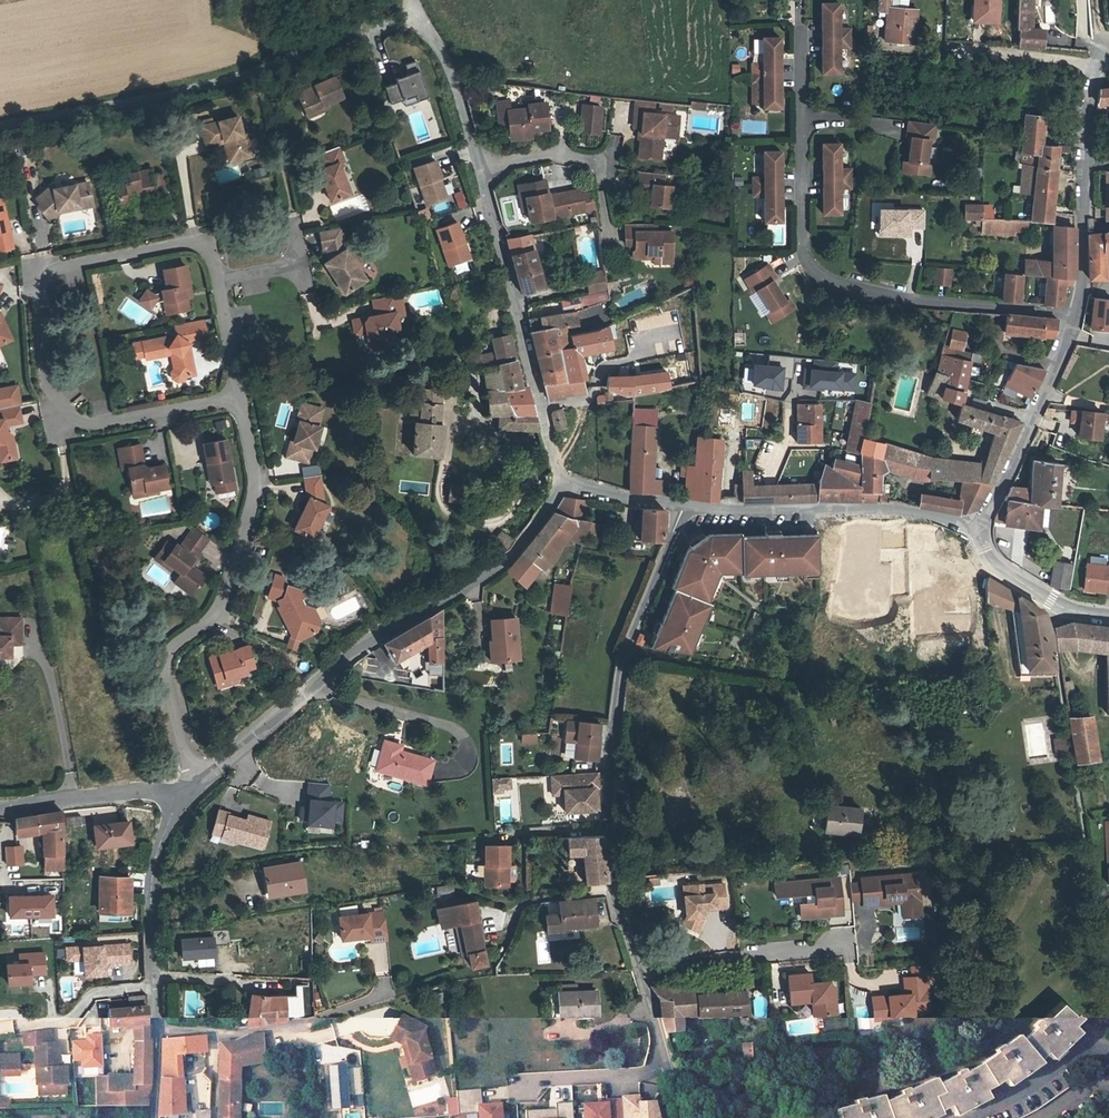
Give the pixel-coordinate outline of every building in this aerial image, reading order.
[(881,15),(890,16),(890,20),(890,44),(919,45),(920,12),(910,12),(910,0),(881,0),(881,15)] [(998,0),(974,0),(974,16),(987,16),(987,20),(998,21),(998,0)] [(1018,30),(1020,30),(1020,46),(1044,48),(1044,30),(1032,28),(1033,0),(1018,0),(1018,30)] [(839,3),(821,3),(822,30),(827,29),(827,38),(850,38),(850,29),(839,28),(839,3)] [(781,38),(763,38),(763,63),(752,63),(752,73),(776,73),(776,64),(781,64),(781,38)] [(850,38),(827,38),(827,47),(822,47),(822,73),(839,73),(839,48),(850,48),(850,38)] [(376,67),(385,66),(383,51),(374,53),(376,67)] [(396,81),(384,85),(390,102),(402,97),(415,93),(417,98),(427,95),(415,59),(404,63),(408,72),(395,77),(396,81)] [(776,73),(752,73),(752,82),(763,83),(764,108),(781,108),(781,81),(776,82),(776,73)] [(334,78),(299,95),(308,116),(328,106),(344,98),(334,78)] [(1108,100),(1108,99),(1108,88),(1098,89),(1097,102),(1108,100)] [(415,93),(402,97),(405,104),(418,100),(417,98),(415,93)] [(629,110),(648,112),(649,103),(631,101),(629,110)] [(496,105),(499,128),(508,127),(507,113),(509,112),(508,104),(496,105)] [(509,139),(530,137),(529,134),(548,132),(544,105),(527,107),(527,111),(509,112),(507,113),(508,127),(509,139)] [(597,132),(599,107),(581,105),(578,130),(597,132)] [(311,122),(331,112),(328,106),(308,116),(311,122)] [(636,125),(633,156),(655,158),(658,128),(672,129),(673,114),(648,112),(629,110),(628,125),(636,125)] [(1025,114),(1025,135),(1025,144),(1041,145),(1043,145),(1044,115),(1025,114)] [(243,140),(239,121),(213,126),(208,126),(204,127),(208,146),(224,143),(228,143),(232,164),(251,160),(247,139),(243,140)] [(936,124),(909,121),(907,137),(912,138),(908,162),(904,161),(902,171),(930,175),(931,165),(927,164),(930,140),(934,140),(936,124)] [(840,144),(822,144),(822,170),(827,170),(828,179),(851,179),(851,169),(840,169),(840,144)] [(1022,189),(1036,190),(1034,222),(1051,224),(1055,225),(1073,226),(1073,213),(1052,212),(1058,151),(1068,152),(1068,146),(1058,146),(1043,145),(1041,145),(1039,161),(1024,156),(1022,189)] [(350,192),(339,163),(343,161),(338,147),(317,155),(322,168),(319,169),(331,200),(350,192)] [(781,151),(763,151),(764,177),(752,177),(752,187),(776,186),(776,177),(781,177),(781,151)] [(434,161),(413,169),(425,204),(445,197),(438,179),(440,178),(434,161)] [(60,210),(80,207),(80,209),(93,206),(90,186),(77,188),(77,186),(80,181),(78,169),(73,166),(64,167),(60,172),(62,180),(65,182),(66,188),(55,190),(53,187),(44,194),(48,198),(42,203),(38,206),(47,215),(59,204),(60,210)] [(652,188),(650,202),(669,204),(671,183),(663,182),(662,182),(663,173),(637,170),(636,187),(652,188)] [(151,173),(124,177),(125,185),(117,186),(121,208),(133,207),(132,202),(141,200),(140,195),(153,193),(154,203),(166,201),(162,177),(153,179),(151,173)] [(851,179),(828,179),(828,188),(823,188),(823,214),(840,214),(840,188),(851,188),(851,179)] [(531,223),(554,219),(553,217),(554,217),(562,216),(562,218),(585,215),(581,193),(559,196),(559,198),(550,199),(548,183),(522,187),(523,201),(527,200),(531,223)] [(776,186),(752,187),(752,196),(764,196),(764,222),(781,222),(781,195),(776,195),(776,186)] [(38,199),(42,203),(48,198),(44,194),(38,199)] [(0,202),(0,249),(12,247),(8,229),(6,229),(0,202)] [(59,204),(47,215),(52,221),(61,212),(80,209),(80,207),(60,210),(59,204)] [(984,206),(965,205),(964,219),(973,219),(975,219),(983,220),(984,213),(984,206)] [(424,209),(416,213),(420,224),(428,221),(424,209)] [(1014,231),(1029,232),(1029,222),(989,220),(983,220),(975,219),(975,226),(982,226),(982,234),(1013,235),(1014,231)] [(627,254),(647,255),(647,253),(653,254),(658,259),(658,262),(670,263),(672,231),(656,230),(657,224),(622,222),(621,241),(631,241),(631,245),(628,248),(627,254)] [(456,223),(435,231),(447,266),(468,259),(456,223)] [(1055,225),(1053,262),(1072,264),(1073,226),(1055,225)] [(364,281),(345,250),(341,229),(318,234),(321,251),(325,250),(327,261),(322,264),(342,295),(364,281)] [(1104,232),(1087,234),(1088,278),(1104,278),(1104,250),(1104,232)] [(522,294),(544,288),(530,236),(507,240),(522,294)] [(1025,274),(1026,259),(988,256),(987,264),(978,263),(977,270),(1004,273),(1021,274),(1025,274)] [(1053,262),(1026,259),(1025,274),(1046,276),(1072,278),(1072,264),(1053,262)] [(767,264),(744,278),(752,292),(756,290),(769,311),(765,313),(770,322),(794,308),(788,299),(792,297),(780,276),(776,278),(767,264)] [(163,270),(167,289),(163,290),(164,293),(165,302),(168,314),(171,313),(188,311),(185,295),(190,294),(185,267),(185,266),(163,270)] [(950,268),(936,267),(934,284),(949,285),(950,268)] [(1021,274),(1004,273),(1002,301),(1019,302),(1021,274)] [(606,286),(604,274),(586,277),(589,297),(607,294),(606,286)] [(1072,278),(1046,276),(1044,304),(1062,306),(1063,285),(1071,285),(1072,278)] [(619,304),(616,285),(606,286),(607,294),(609,302),(609,306),(619,304)] [(141,301),(153,309),(156,304),(165,302),(164,293),(153,294),(149,291),(141,301)] [(458,305),(453,291),(444,294),(449,308),(458,305)] [(589,297),(579,298),(581,309),(609,302),(607,294),(589,297)] [(398,327),(396,317),(395,313),(401,311),(398,295),(369,301),(374,320),(369,321),(368,318),(350,322),(353,333),(371,330),(373,342),(379,346),(386,345),(390,339),(388,334),(393,333),(398,327)] [(579,298),(561,302),(563,313),(574,311),(581,309),(579,298)] [(583,322),(610,312),(609,306),(609,302),(581,309),(574,311),(576,325),(583,322)] [(576,325),(574,311),(563,313),(541,317),(528,320),(530,332),(576,325)] [(1012,315),(1011,332),(1055,337),(1056,333),(1046,332),(1047,319),(1012,315)] [(12,340),(1,317),(0,317),(0,345),(12,340)] [(169,354),(173,357),(176,359),(178,370),(175,371),(173,374),(173,379),(178,382),(182,381),(186,376),(194,375),(191,352),(186,348),(189,344),(187,342),(189,339),(206,336),(203,319),(175,324),(176,334),(171,341),(167,338),(142,342),(144,355),(145,358),(169,354)] [(1056,333),(1059,321),(1047,319),(1046,332),(1056,333)] [(596,332),(583,322),(576,325),(530,332),(533,343),(569,336),(596,332)] [(596,332),(569,336),(573,347),(558,350),(565,380),(580,378),(575,355),(611,348),(607,326),(596,332)] [(1097,327),(1095,335),(1093,348),(1108,351),(1108,329),(1097,327)] [(964,332),(950,331),(948,348),(962,350),(964,332)] [(1093,348),(1095,335),(1078,332),(1075,345),(1093,348)] [(533,343),(544,386),(566,383),(565,380),(558,350),(573,347),(569,336),(533,343)] [(144,355),(142,342),(134,343),(136,357),(144,355)] [(673,344),(634,348),(637,374),(666,372),(676,371),(673,344)] [(497,365),(495,353),(467,360),(471,372),(486,368),(487,368),(497,365)] [(1059,377),(1063,379),(1075,355),(1071,353),(1059,377)] [(783,378),(791,378),(793,357),(769,355),(769,365),(751,364),(751,374),(743,373),(741,389),(782,392),(783,378)] [(941,397),(960,404),(969,360),(940,356),(936,373),(947,376),(941,397)] [(500,415),(500,429),(537,430),(535,417),(527,385),(522,385),(515,361),(497,365),(498,388),(488,389),(489,415),(500,415)] [(1013,362),(1003,393),(1034,402),(1043,370),(1013,362)] [(803,363),(802,390),(855,391),(856,365),(803,363)] [(487,368),(488,389),(498,388),(497,365),(487,368)] [(666,372),(608,377),(607,387),(625,394),(633,393),(654,388),(655,389),(668,387),(666,372)] [(929,393),(941,397),(947,376),(936,373),(934,372),(929,393)] [(580,378),(565,380),(566,383),(571,383),(572,394),(584,392),(580,378)] [(426,389),(413,388),(410,424),(415,425),(413,454),(439,457),(442,424),(439,424),(442,391),(438,390),(439,382),(427,381),(426,389)] [(566,383),(544,386),(546,397),(572,394),(571,383),(566,383)] [(18,404),(20,404),(18,386),(0,388),(0,407),(18,404)] [(990,402),(975,397),(972,408),(988,412),(990,402)] [(853,402),(846,451),(858,454),(863,438),(867,405),(853,402)] [(1005,406),(990,402),(988,412),(1001,417),(1005,406)] [(15,457),(11,434),(5,431),(5,425),(21,423),(18,404),(0,407),(0,460),(15,457)] [(819,442),(818,404),(796,405),(797,425),(797,442),(819,442)] [(955,419),(994,433),(983,465),(995,470),(997,471),(998,469),(1019,423),(1001,417),(988,412),(972,408),(960,404),(955,419)] [(299,425),(293,445),(299,446),(294,460),(307,464),(311,450),(314,450),(320,430),(317,429),(322,412),(301,407),(296,424),(299,425)] [(655,409),(632,407),(631,426),(654,429),(655,409)] [(555,429),(564,427),(560,408),(554,409),(550,413),(555,429)] [(1082,410),(1078,436),(1099,438),(1102,419),(1102,412),(1082,410)] [(649,480),(654,429),(631,426),(631,435),(633,436),(629,491),(658,495),(659,481),(649,480)] [(695,450),(719,453),(720,443),(697,437),(695,450)] [(858,454),(880,459),(883,444),(863,438),(858,454)] [(233,479),(226,440),(203,444),(208,472),(213,471),(216,483),(233,479)] [(290,444),(286,458),(294,460),(299,446),(293,445),(290,444)] [(930,464),(944,464),(945,460),(932,458),(883,444),(880,459),(885,460),(929,469),(930,464)] [(149,469),(144,466),(140,446),(120,450),(123,469),(130,468),(134,489),(135,495),(160,490),(159,488),(169,486),(166,466),(149,469)] [(684,498),(697,501),(715,502),(719,453),(695,450),(694,466),(686,468),(684,498)] [(923,480),(927,480),(929,469),(885,460),(884,466),(891,472),(913,478),(923,480)] [(988,482),(995,470),(983,465),(945,460),(944,464),(943,481),(961,481),(988,482)] [(1033,460),(1030,489),(1009,487),(1004,499),(1040,503),(1055,505),(1057,483),(1059,463),(1033,460)] [(815,500),(860,502),(860,473),(860,469),(858,468),(832,461),(830,468),(847,479),(846,482),(817,479),(816,486),(815,500)] [(943,481),(944,464),(930,464),(929,469),(927,480),(943,481)] [(824,465),(817,479),(846,482),(847,479),(830,468),(824,465)] [(860,473),(860,502),(887,503),(887,501),(887,494),(878,494),(878,493),(878,486),(878,475),(860,473)] [(309,500),(293,532),(311,541),(326,508),(320,506),(322,502),(318,477),(303,480),(305,498),(309,500)] [(233,479),(216,483),(217,489),(220,491),(233,489),(235,485),(233,479)] [(961,481),(960,492),(984,492),(990,482),(988,482),(961,481)] [(775,503),(775,485),(742,484),(741,485),(741,502),(740,504),(775,503)] [(741,485),(732,485),(732,498),(741,502),(741,485)] [(806,500),(815,500),(816,486),(775,485),(775,503),(806,502),(806,500)] [(878,494),(887,494),(887,485),(878,486),(878,493),(878,494)] [(462,501),(463,487),(449,486),(448,499),(462,501)] [(984,492),(960,492),(959,502),(919,495),(916,507),(955,514),(959,514),(962,514),(969,512),(974,510),(984,492)] [(586,500),(563,496),(553,511),(584,519),(586,500)] [(995,521),(1037,527),(1040,503),(1004,499),(996,517),(995,521)] [(641,509),(639,540),(661,541),(665,509),(641,509)] [(542,570),(562,533),(570,519),(555,512),(524,555),(542,570)] [(562,533),(582,546),(585,537),(589,522),(570,519),(562,533)] [(171,564),(181,572),(178,575),(184,580),(185,586),(194,592),(206,577),(191,566),(190,561),(198,551),(209,538),(195,527),(181,546),(177,543),(175,546),(168,541),(156,556),(162,562),(165,559),(171,564)] [(689,655),(702,622),(700,621),(704,610),(701,609),(703,602),(702,602),(708,587),(711,588),(717,575),(731,575),(731,571),(739,571),(739,575),(804,575),(804,579),(819,579),(815,535),(790,535),(738,535),(738,532),(707,532),(696,540),(685,549),(670,586),(674,588),(658,627),(649,648),(669,652),(671,647),(689,655)] [(198,551),(190,561),(191,566),(201,553),(198,551)] [(524,555),(509,571),(527,588),(542,570),(524,555)] [(162,562),(169,567),(171,564),(165,559),(162,562)] [(1069,589),(1073,565),(1055,562),(1051,586),(1069,589)] [(1086,564),(1083,590),(1108,593),(1108,567),(1086,564)] [(959,596),(968,568),(953,565),(926,596),(925,636),(954,636),(955,596),(959,596)] [(173,581),(191,595),(194,592),(185,586),(184,580),(178,575),(173,581)] [(276,608),(283,624),(291,627),(287,637),(295,640),(313,633),(316,623),(306,620),(298,601),(301,593),(285,587),(282,580),(274,576),(266,598),(277,603),(279,607),(276,608)] [(989,599),(1007,604),(1004,587),(985,576),(989,599)] [(913,610),(889,577),(870,593),(899,630),(913,619),(913,610)] [(566,615),(570,586),(556,584),(552,613),(566,615)] [(1014,605),(1027,665),(1051,668),(1041,609),(1004,587),(1007,604),(1014,605)] [(316,623),(301,593),(298,601),(306,620),(316,623)] [(442,611),(407,631),(382,645),(393,659),(389,662),(386,681),(444,690),(444,661),(442,661),(442,611)] [(10,657),(11,643),(21,644),(22,618),(0,617),(0,656),(10,657)] [(514,619),(490,621),(492,641),(487,641),(489,661),(517,660),(514,619)] [(1056,648),(1073,649),(1070,624),(1053,629),(1056,648)] [(1070,624),(1073,649),(1092,650),(1093,626),(1070,624)] [(1108,651),(1108,628),(1093,626),(1092,650),(1108,651)] [(643,636),(638,634),(634,644),(639,646),(643,636)] [(295,640),(287,637),(282,650),(291,653),(295,640)] [(13,645),(13,655),(23,655),(23,645),(13,645)] [(223,682),(232,680),(244,676),(243,672),(252,669),(246,649),(207,661),(213,681),(222,679),(223,682)] [(1027,665),(1029,670),(1052,673),(1051,668),(1027,665)] [(217,691),(234,686),(232,680),(223,682),(222,679),(213,681),(215,685),(217,691)] [(1091,732),(1088,716),(1067,718),(1070,734),(1091,732)] [(602,723),(569,719),(567,739),(578,741),(576,758),(599,761),(601,744),(599,743),(602,723)] [(536,732),(522,733),(522,741),(536,741),(536,732)] [(1095,759),(1091,732),(1070,734),(1074,762),(1095,759)] [(1065,752),(1063,736),(1053,738),(1056,753),(1065,752)] [(402,747),(386,742),(385,747),(401,752),(402,747)] [(377,771),(426,786),(434,762),(401,752),(385,747),(377,771)] [(165,771),(161,764),(150,767),(153,776),(165,771)] [(601,772),(552,774),(553,793),(565,792),(566,810),(602,809),(601,797),(597,798),(596,787),(602,787),(601,772)] [(512,779),(501,779),(501,793),(504,793),(504,790),(513,789),(512,779)] [(329,798),(331,783),(304,781),(300,822),(322,824),(321,832),(332,833),(334,821),(342,821),(344,800),(329,798)] [(862,808),(827,805),(824,830),(859,834),(862,808)] [(240,839),(241,835),(264,841),(270,819),(247,813),(246,818),(228,813),(228,810),(218,807),(212,827),(223,830),(222,834),(226,839),(233,841),(240,839)] [(15,835),(41,831),(43,868),(62,868),(61,811),(14,821),(15,835)] [(127,820),(93,824),(96,842),(129,837),(127,820)] [(582,854),(587,882),(606,880),(602,836),(566,837),(568,854),(582,854)] [(4,845),(5,865),(23,864),(23,844),(4,845)] [(509,866),(510,847),(487,847),(487,886),(509,887),(509,883),(509,866)] [(264,865),(268,888),(290,885),(291,889),(304,887),(300,860),(264,865)] [(517,881),(517,867),(509,866),(509,883),(515,883),(517,881)] [(917,874),(902,875),(902,878),(913,877),(914,887),(918,887),(917,874)] [(128,909),(127,875),(98,876),(99,910),(128,909)] [(902,875),(861,878),(861,884),(863,900),(863,905),(894,903),(893,899),(901,898),(902,910),(920,908),(918,887),(914,887),(913,877),(902,878),(902,875)] [(839,879),(776,884),(777,895),(816,892),(817,904),(804,904),(805,916),(826,915),(826,909),(832,909),(832,914),(841,913),(839,879)] [(686,883),(688,903),(684,903),(684,910),(679,915),(691,925),(702,914),(701,908),(713,907),(713,909),(726,907),(725,887),(714,888),(714,885),(702,885),(702,882),(686,883)] [(861,884),(850,884),(852,901),(863,900),(861,884)] [(8,916),(54,916),(54,893),(8,893),(8,916)] [(545,916),(545,930),(559,929),(559,927),(595,925),(594,898),(567,899),(558,900),(558,916),(545,916)] [(471,965),(486,963),(474,901),(437,907),(442,926),(462,921),(471,965)] [(920,919),(920,908),(902,910),(902,918),(905,920),(920,919)] [(387,939),(384,911),(339,916),(341,939),(370,935),(371,941),(387,939)] [(935,925),(925,925),(926,941),(936,940),(935,925)] [(228,943),(227,929),(211,930),(211,936),(179,938),(180,957),(213,954),(212,944),(228,943)] [(129,962),(127,943),(65,948),(66,960),(83,959),(84,974),(103,973),(103,964),(129,962)] [(64,958),(64,948),(56,948),(56,958),(64,958)] [(7,984),(32,983),(32,974),(46,974),(45,950),(18,951),(18,961),(6,961),(7,984)] [(925,966),(911,967),(912,978),(903,979),(904,995),(887,996),(887,1007),(871,1009),(872,1022),(889,1020),(889,1018),(912,1016),(911,1014),(928,1013),(925,966)] [(811,977),(788,978),(791,1005),(813,1004),(814,1019),(831,1018),(830,1004),(835,1003),(835,991),(830,991),(829,985),(821,985),(811,986),(811,982),(811,977)] [(680,1015),(698,1015),(697,992),(697,987),(680,988),(680,986),(649,987),(658,999),(662,1020),(680,1015)] [(599,990),(562,990),(563,1013),(600,1012),(599,990)] [(745,991),(697,992),(698,1015),(746,1014),(745,991)] [(835,1108),(837,1117),(930,1117),(929,1116),(942,1111),(951,1106),(954,1111),(970,1101),(971,1104),(978,1101),(976,1097),(986,1091),(984,1087),(1003,1073),(1006,1076),(1021,1066),(1023,1069),(1029,1064),(1027,1061),(1037,1054),(1046,1047),(1049,1050),(1062,1038),(1065,1040),(1070,1035),(1068,1032),(1077,1024),(1073,1020),(1080,1012),(1061,993),(1039,1014),(1038,1013),(1031,1018),(1034,1022),(1021,1034),(1016,1029),(1001,1041),(999,1038),(992,1044),(994,1048),(981,1059),(963,1070),(962,1067),(954,1072),(955,1073),(938,1084),(935,1078),(908,1091),(907,1089),(899,1093),(900,1095),(884,1103),(882,1097),(863,1101),(862,1099),(853,1101),(854,1104),(835,1108)] [(290,1021),(285,996),(250,994),(247,1028),(290,1021)] [(887,996),(870,998),(871,1009),(887,1007),(887,996)] [(133,1026),(146,1026),(144,1000),(110,1001),(109,1001),(109,1010),(106,1010),(108,1027),(133,1026)] [(427,1029),(402,1015),(392,1033),(406,1041),(407,1041),(408,1045),(404,1046),(407,1057),(411,1056),(414,1058),(417,1067),(414,1072),(416,1078),(430,1074),(428,1066),(433,1056),(428,1053),(423,1036),(427,1029)] [(680,1015),(662,1020),(664,1032),(680,1031),(680,1015)] [(133,1026),(133,1040),(147,1040),(146,1026),(133,1026)] [(34,1044),(34,1083),(57,1083),(66,1083),(65,1066),(56,1066),(56,1042),(50,1043),(47,1043),(46,1031),(23,1033),(23,1044),(34,1044)] [(263,1060),(262,1034),(246,1036),(242,1039),(235,1041),(219,1044),(217,1058),(217,1080),(217,1117),(237,1117),(237,1064),(263,1060)] [(99,1067),(97,1036),(87,1037),(87,1043),(84,1043),(67,1044),(69,1062),(79,1061),(79,1068),(99,1067)] [(175,1055),(186,1054),(203,1052),(200,1037),(182,1038),(173,1039),(175,1055)] [(162,1068),(157,1113),(157,1116),(179,1116),(176,1077),(175,1055),(173,1039),(161,1041),(164,1067),(162,1068)] [(147,1040),(133,1040),(132,1077),(123,1076),(122,1088),(122,1108),(146,1107),(145,1096),(150,1090),(148,1040),(147,1040)] [(750,1059),(749,1044),(742,1044),(743,1059),(750,1059)] [(203,1054),(190,1055),(191,1073),(204,1072),(203,1054)] [(411,1056),(407,1057),(413,1082),(431,1076),(430,1074),(416,1078),(414,1072),(417,1067),(414,1058),(411,1056)] [(0,1058),(0,1067),(17,1066),(17,1057),(0,1058)] [(988,1113),(992,1117),(1012,1117),(1037,1103),(1074,1075),(1064,1062),(1029,1088),(988,1113)] [(0,1067),(0,1077),(17,1076),(17,1066),(0,1067)] [(123,1076),(95,1075),(96,1108),(122,1108),(122,1088),(123,1076)] [(57,1083),(34,1083),(35,1094),(66,1093),(66,1083),(57,1083)] [(480,1088),(456,1090),(458,1114),(478,1113),(478,1117),(509,1117),(508,1113),(500,1114),(499,1103),(481,1105),(480,1088)] [(654,1101),(639,1102),(638,1096),(621,1097),(622,1099),(623,1117),(658,1117),(654,1101)] [(622,1099),(606,1100),(606,1103),(583,1104),(583,1117),(623,1117),(622,1099)] [(572,1101),(556,1101),(556,1106),(556,1109),(549,1109),(549,1107),(526,1108),(526,1117),(573,1117),(572,1101)]
